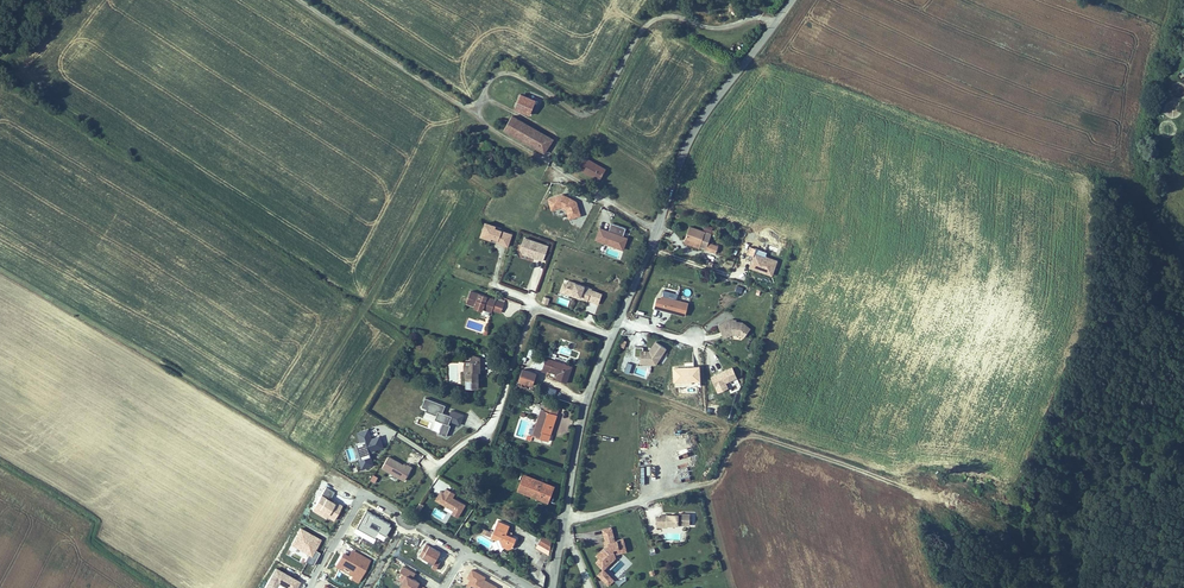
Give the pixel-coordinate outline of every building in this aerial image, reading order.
[(536,99),(521,94),(516,108),(531,113),(536,99)] [(505,131),(538,149),(546,133),(513,115),(505,131)] [(554,137),(546,133),(538,149),(545,153),(554,137)] [(501,153),(492,149),(488,158),(496,162),(501,153)] [(606,168),(583,156),(577,168),(601,179),(606,168)] [(577,201),(563,193),(548,198),(552,210),(562,207),(567,210),(570,218),(582,214),(577,201)] [(508,246),(513,233),(496,227),(497,225),(486,221),(481,236),(491,239),(492,237),(498,239),(497,242),(508,246)] [(595,239),(624,250),(629,237),(624,235),(627,227),(612,222),(609,230),(600,227),(595,239)] [(690,226),(685,242),(716,253),(719,245),(709,242),(712,233),(690,226)] [(748,236),(745,246),(761,251),(763,243),(766,244),(768,240),(757,237),(756,238),(748,236)] [(543,260),(548,246),(525,237),(521,248),(523,252),(543,260)] [(749,267),(773,275),(778,260),(754,252),(749,267)] [(591,289),(591,288),(568,280),(567,283),(565,288),(572,290),(571,292),(580,295),(580,296),(598,303),(602,293),(591,289)] [(565,288),(567,283),(563,282),(560,290),(580,297),(580,296),(580,295),(571,292),(572,290),(565,288)] [(467,302),(474,304),(483,308),(491,311),(492,309),(496,299),(471,290),(467,302)] [(550,298),(550,297),(544,296),(542,302),(543,302),(548,304),(550,298)] [(686,314),(688,302),(662,296),(661,299),(657,298),(655,307),(670,310),(670,309),(672,309),(672,311),(686,314)] [(501,312),(504,302),(496,299),(492,309),(501,312)] [(736,321),(729,320),(718,324),(723,336),(732,332),(740,333),(742,330),(746,333),(750,327),(743,321),(736,321)] [(655,340),(649,350),(643,349),(643,347),(635,347),(635,356),(640,356),(639,364),(656,364),(667,348),(655,340)] [(481,357),(470,357),(470,364),(471,371),(464,371),(464,388),(479,388),(479,382),(477,382),(477,378),(479,378),(479,374),(479,371),(481,371),(481,357)] [(572,366),(547,357),(543,370),(550,372),(550,370),(556,372),(557,370),(559,371),(556,379),(566,382),(572,366)] [(542,368),(545,361),(537,358),(535,364),(542,368)] [(635,365),(627,362),(624,372),(632,374),(635,365)] [(700,366),(674,367),(675,382),(675,381),(675,387),(701,386),(700,380),(701,380),(700,366)] [(728,387),(726,381),(737,376),(732,366),(711,376),(718,391),(728,387)] [(537,373),(523,368),(518,380),(533,385),(537,373)] [(548,386),(546,393),(555,395),(556,388),(548,386)] [(449,424),(450,420),(460,424),(464,414),(451,409),(449,414),(443,412),(445,405),(425,397),(421,407),(426,409),(425,411),(437,415),(435,419),(443,422),(440,433),(447,436),(451,424),(449,424)] [(544,409),(558,414),(560,408),(546,403),(544,409)] [(544,409),(541,408),(532,434),(549,439),(558,414),(544,409)] [(369,451),(383,446),(380,436),(371,438),(369,428),(358,431),(361,442),(356,443),(361,459),(359,459),(361,467),(372,464),(369,451)] [(405,481),(412,467),(407,465),(406,466),(389,457),(383,469),(405,481)] [(526,483),(522,491),(548,501),(554,485),(523,473),(520,481),(526,483)] [(526,483),(520,481),(517,489),(522,491),(526,483)] [(326,486),(312,509),(325,517),(326,515),(334,520),(343,505),(336,501),(335,502),(330,499),(335,491),(326,486)] [(465,504),(452,497),(454,492),(446,488),(443,492),(440,491),(435,500),(446,506),(446,504),(454,509),(452,513),(458,516),(465,504)] [(454,509),(446,504),(446,506),(444,509),(452,513),(454,509)] [(380,531),(387,535),(392,527),(390,525),(391,523),(367,509),(358,526),(376,537),(380,531)] [(661,516),(657,516),(656,526),(662,526),(662,522),(668,522),(668,524),(690,525),(691,513),(681,513),(681,514),(681,516),(677,516),(677,514),(661,513),(661,516)] [(491,536),(496,538),(497,538),(500,539),(503,546),(504,546),(508,548),(513,546),(516,536),(506,532),(510,525),(498,520),(491,536)] [(603,542),(604,545),(595,554),(599,558),(595,562),(602,569),(597,575),(608,586),(615,579),(604,569),(616,557),(615,554),(627,551),(623,537),(615,539),(612,526),(602,528),(605,542),(603,542)] [(322,539),(300,527),(291,543),(309,553),(305,561),(312,565),(320,552),(316,549),(322,539)] [(551,541),(542,535),(537,547),(549,555),(551,541)] [(497,538),(496,538),(501,551),(504,546),(503,546),(500,539),(497,538)] [(436,560),(441,551),(430,545),(427,543),(420,554),(434,562),(432,567),(436,569),(440,562),(436,560)] [(371,560),(352,548),(348,555),(343,551),(335,565),(352,575),(350,578),(358,582),(371,560)] [(407,587),(425,587),(426,587),(419,584),(421,582),(413,577),(416,573),(404,565),(400,571),(403,573),(399,579),(403,581),(401,585),(407,587)] [(276,567),(264,587),(276,587),(279,583),(286,587),(297,587),(301,581),(276,567)] [(471,587),(498,587),(485,579),(486,577),(472,569),(467,577),(470,579),(467,586),(471,587)] [(620,586),(626,579),(623,576),(616,582),(620,586)]
